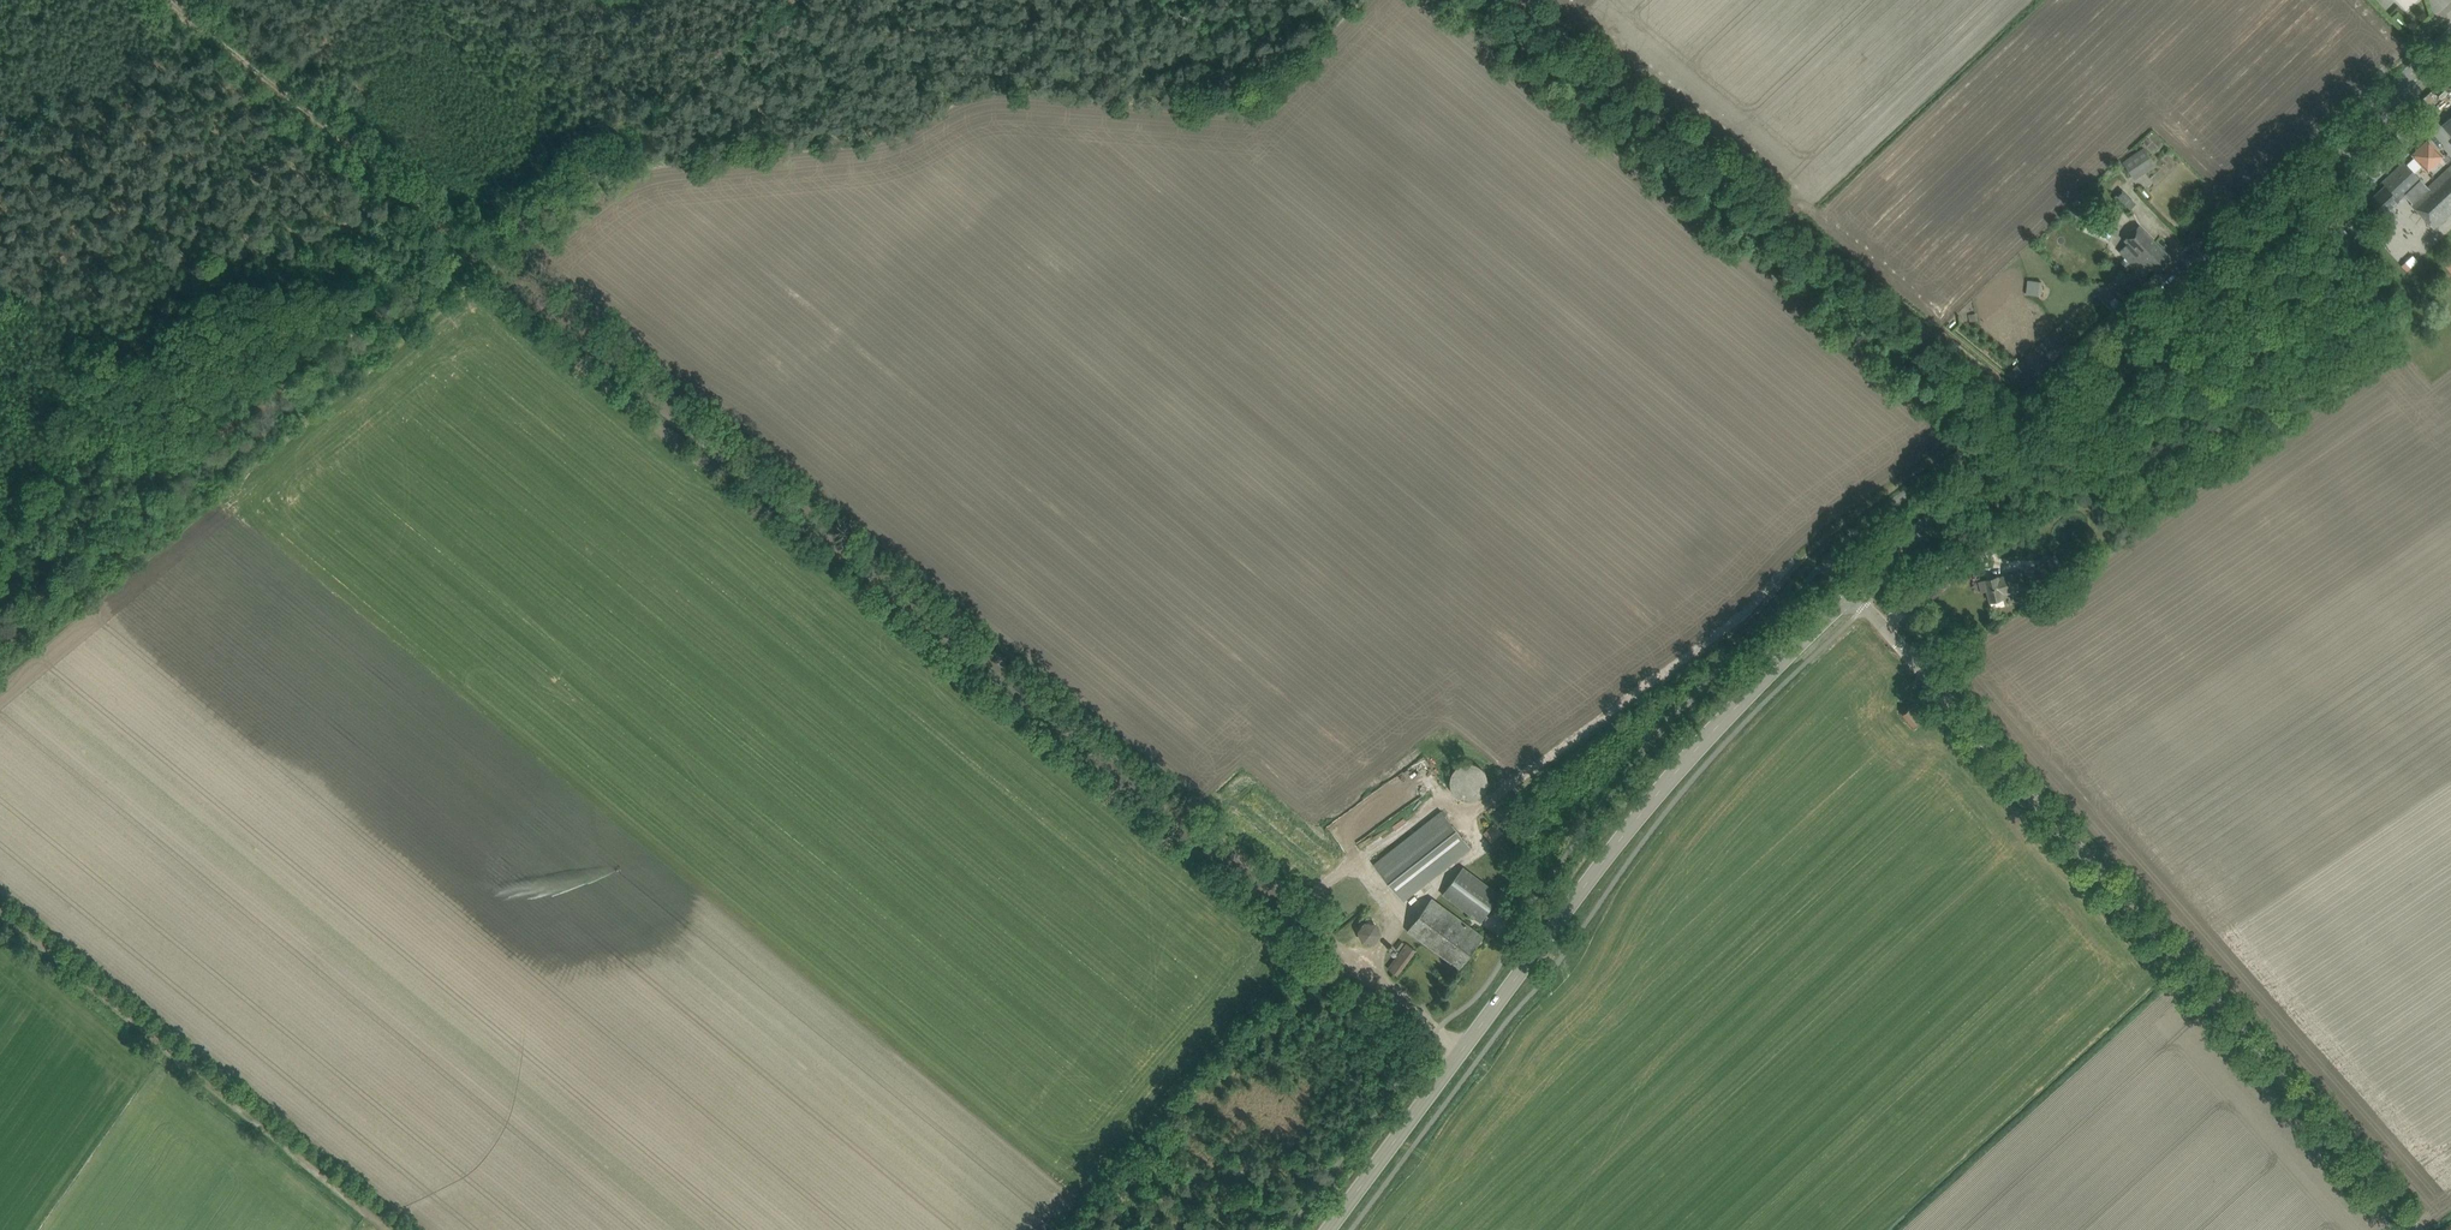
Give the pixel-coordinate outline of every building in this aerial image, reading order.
[(2442,125),(2450,135),(2450,117),(2442,125)] [(2429,141),(2413,155),(2427,170),(2442,156),(2429,141)] [(2155,165),(2144,148),(2123,161),(2134,178),(2155,165)] [(2428,188),(2404,162),(2382,183),(2385,186),(2398,201),(2405,194),(2413,203),(2411,204),(2434,228),(2450,212),(2450,166),(2428,188)] [(2377,219),(2385,227),(2397,216),(2390,208),(2398,201),(2385,186),(2369,201),(2382,215),(2377,219)] [(2115,199),(2129,211),(2136,202),(2123,190),(2115,199)] [(2120,252),(2130,262),(2132,261),(2139,254),(2141,256),(2155,242),(2139,226),(2125,240),(2128,243),(2120,252)] [(2130,262),(2136,268),(2145,259),(2157,271),(2171,257),(2155,242),(2141,256),(2139,254),(2132,261),(2130,262)] [(2441,262),(2450,273),(2450,272),(2450,253),(2441,262)] [(2028,280),(2026,294),(2035,295),(2037,281),(2028,280)] [(2372,320),(2380,331),(2399,318),(2392,306),(2372,320)] [(2038,566),(2050,584),(2062,576),(2057,570),(2063,566),(2055,554),(2038,566)] [(1979,581),(1981,591),(1987,589),(1990,602),(2005,598),(2004,593),(2025,588),(2021,572),(1998,578),(1998,577),(1979,581)] [(1921,720),(1910,708),(1903,714),(1914,726),(1921,720)] [(1484,770),(1482,768),(1480,766),(1477,765),(1474,764),(1472,763),(1470,763),(1468,763),(1464,764),(1462,765),(1459,766),(1457,767),(1455,769),(1454,772),(1452,774),(1451,776),(1451,779),(1451,781),(1451,784),(1451,787),(1453,790),(1454,792),(1456,795),(1458,797),(1463,799),(1466,800),(1468,800),(1471,800),(1473,800),(1476,799),(1480,797),(1484,794),(1485,792),(1486,790),(1487,788),(1488,783),(1488,778),(1487,776),(1486,773),(1484,770)] [(1374,864),(1403,901),(1471,847),(1442,811),(1374,864)] [(1484,833),(1493,842),(1502,832),(1494,824),(1484,833)] [(1443,894),(1481,922),(1501,895),(1463,866),(1443,894)] [(1408,930),(1460,969),(1484,936),(1432,898),(1408,930)] [(1358,932),(1373,944),(1384,930),(1369,918),(1358,932)] [(1388,968),(1397,975),(1416,950),(1407,943),(1388,968)]
